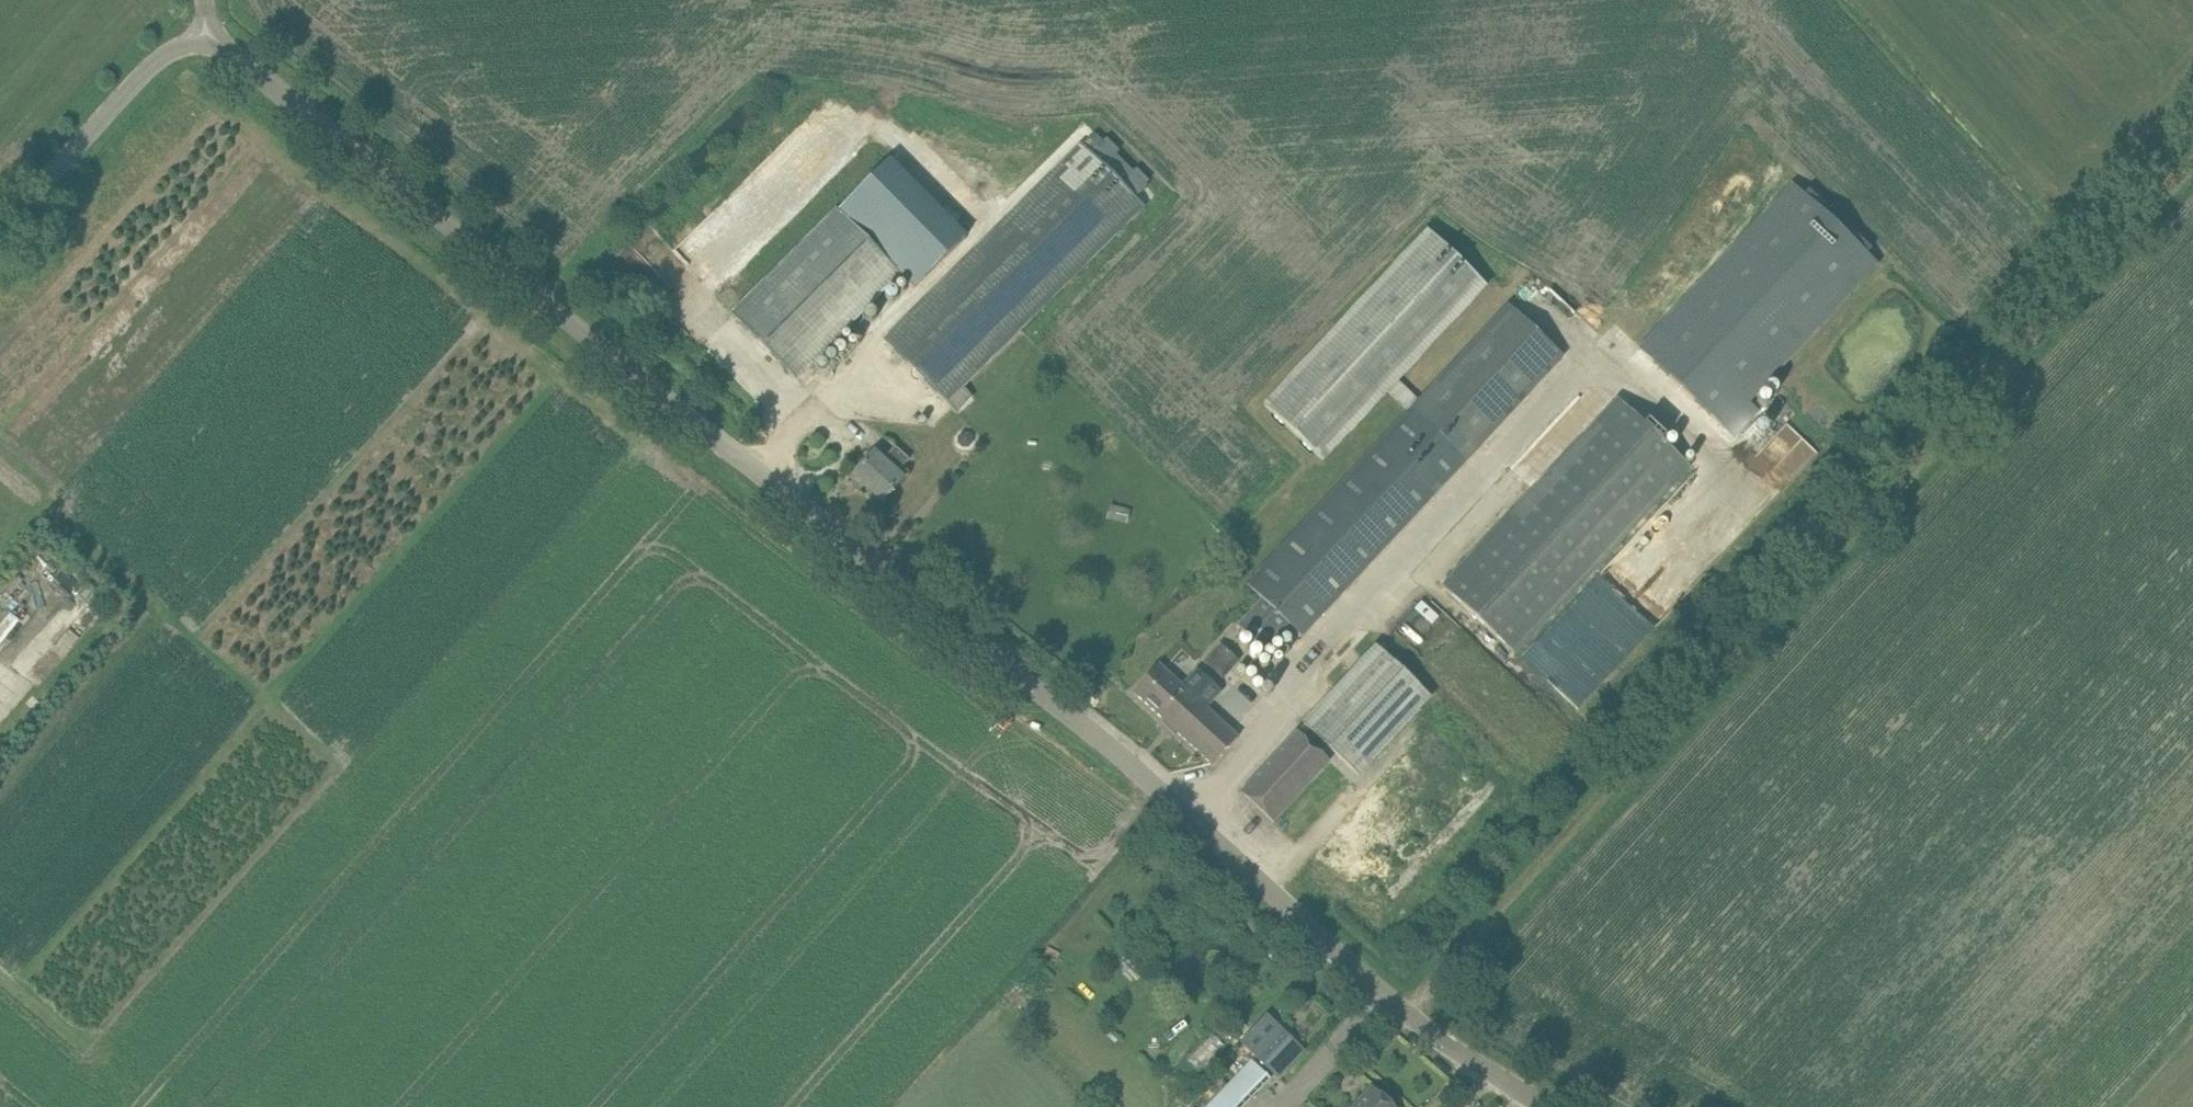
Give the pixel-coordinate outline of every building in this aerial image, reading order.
[(1082,144),(885,340),(956,411),(972,396),(968,391),(963,386),(1020,329),(1144,206),(1136,199),(1148,186),(1095,133),(1083,145),(1082,144)] [(837,209),(733,312),(797,378),(902,274),(915,287),(965,238),(956,229),(889,162),(883,168),(840,211),(837,209)] [(1790,184),(1638,348),(1735,438),(1759,411),(1750,403),(1878,265),(1790,184)] [(1388,392),(1411,413),(1249,584),(1263,598),(1237,625),(1263,650),(1289,622),(1303,636),(1468,461),(1564,357),(1509,304),(1419,400),(1399,381),(1488,287),(1427,229),(1265,405),(1324,460),(1388,392)] [(1616,398),(1441,586),(1515,654),(1690,467),(1616,398)] [(959,437),(959,443),(963,447),(968,447),(972,443),(972,438),(968,434),(963,434),(959,437)] [(874,453),(869,459),(854,476),(883,501),(903,478),(897,473),(910,458),(895,445),(883,460),(874,453)] [(17,620),(4,612),(0,618),(0,648),(17,620)] [(1219,643),(1203,662),(1223,680),(1240,661),(1219,643)] [(1302,722),(1358,774),(1430,695),(1376,644),(1302,722)] [(1160,665),(1135,692),(1213,763),(1250,723),(1219,696),(1209,707),(1207,705),(1221,691),(1198,670),(1183,686),(1160,665)] [(1331,761),(1298,731),(1241,792),(1274,823),(1331,761)] [(1282,1028),(1256,1055),(1278,1077),(1304,1050),(1282,1028)] [(1251,1060),(1238,1073),(1257,1091),(1270,1078),(1251,1060)] [(1353,1106),(1395,1106),(1372,1086),(1353,1106)]
